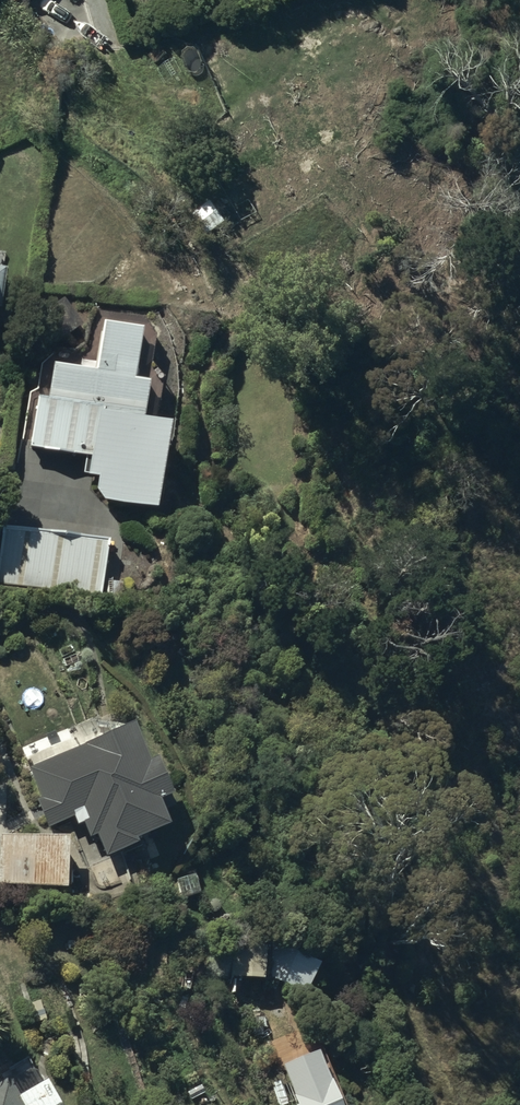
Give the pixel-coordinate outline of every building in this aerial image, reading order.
[(149,309),(101,301),(92,351),(54,345),(48,381),(38,380),(28,438),(88,449),(85,467),(98,469),(96,480),(104,494),(162,504),(179,402),(152,397),(157,365),(140,362),(149,309)] [(6,517),(0,558),(0,576),(102,590),(110,531),(6,517)] [(142,829),(177,812),(165,786),(179,779),(162,743),(151,748),(134,714),(30,762),(44,791),(40,794),(52,820),(76,808),(81,818),(86,815),(92,828),(99,825),(109,847),(143,832),(142,829)] [(0,826),(0,861),(0,878),(72,877),(71,825),(0,826)] [(324,954),(276,934),(270,971),(311,988),(324,954)] [(292,1078),(303,1104),(339,1104),(322,1065),(292,1078)] [(0,1076),(0,1104),(70,1104),(49,1071),(21,1088),(10,1070),(0,1076)]
